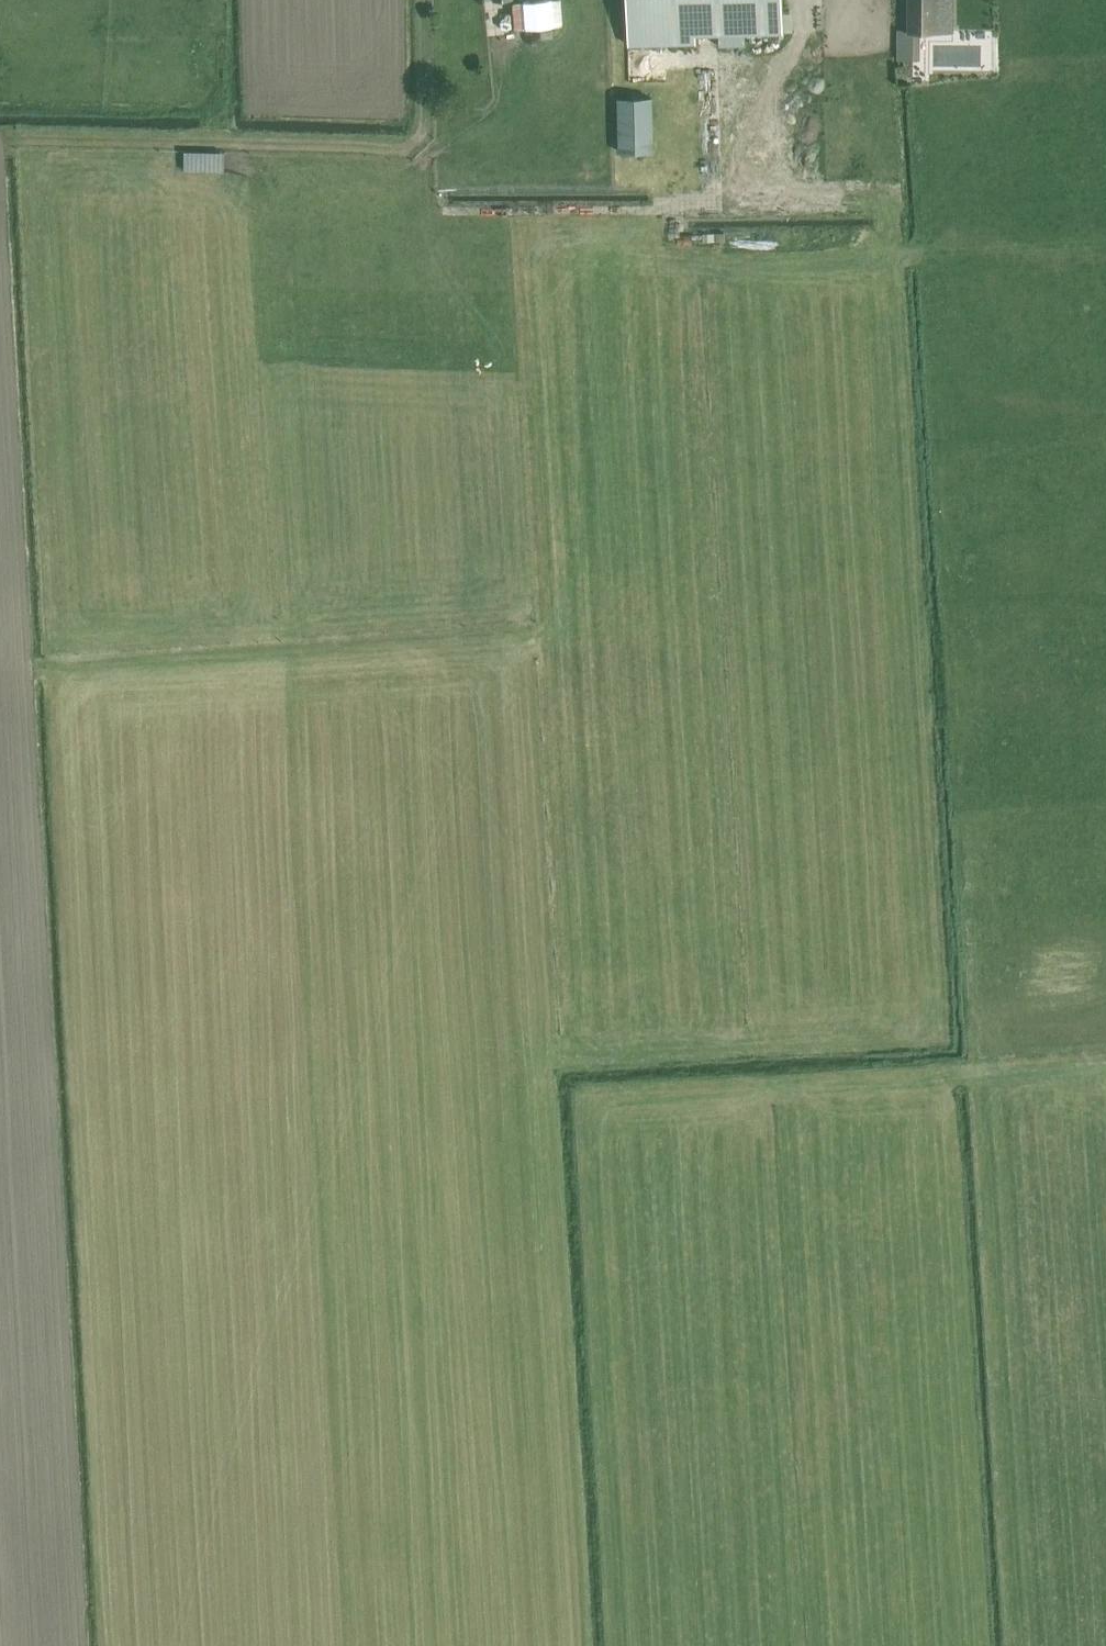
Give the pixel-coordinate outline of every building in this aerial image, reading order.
[(628,44),(695,42),(695,34),(783,31),(783,0),(627,0),(628,44)] [(897,29),(897,59),(913,59),(913,32),(954,32),(953,0),(907,0),(908,29),(897,29)] [(658,150),(657,96),(622,96),(623,151),(658,150)] [(188,170),(229,171),(229,151),(189,150),(188,170)]
